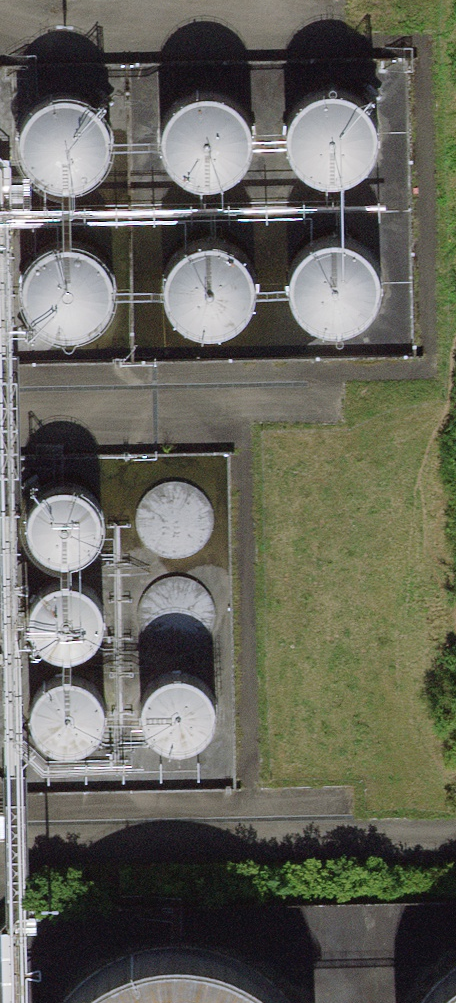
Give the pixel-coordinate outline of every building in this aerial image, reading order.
[(173,117),(170,122),(164,137),(164,147),(168,161),(173,169),(179,174),(186,179),(193,182),(198,183),(209,183),(222,180),(232,173),(241,162),(245,148),(246,139),(244,130),(240,123),(237,117),(231,111),(224,107),(217,104),(204,102),(193,104),(184,107),(177,112),(173,117)] [(306,117),(303,122),(297,137),(297,147),(301,162),(307,169),(312,175),(319,179),(326,182),(331,183),(342,184),(355,180),(365,174),(374,162),(378,149),(379,140),(377,130),(373,123),(370,117),(364,112),(357,107),(350,104),(337,102),(326,104),(317,108),(310,113),(306,117)] [(33,119),(30,124),(25,139),(24,149),(29,163),(34,171),(39,176),(46,181),(53,184),(58,185),(69,185),(82,182),(92,175),(101,163),(106,150),(106,141),(104,132),(101,125),(97,119),(91,113),(85,109),(77,106),(64,104),(53,106),(45,109),(38,114),(33,119)] [(305,267),(302,272),(297,286),(296,297),(300,311),(306,319),(311,324),(318,329),(325,332),(330,333),(341,333),(354,330),(364,323),(373,311),(377,298),(378,289),(376,280),(373,272),(369,267),(363,261),(356,257),(349,254),(336,252),(325,254),(316,257),(310,262),(305,267)] [(182,268),(179,273),(174,288),(173,298),(177,312),(183,320),(188,325),(195,330),(202,333),(207,334),(218,334),(231,331),(241,324),(250,313),(254,299),(255,290),(253,281),(250,274),(246,268),(240,262),(234,258),(226,255),(213,253),(202,255),(193,259),(187,264),(182,268)] [(30,270),(27,275),(22,290),(21,300),(26,315),(31,322),(36,328),(43,332),(50,335),(55,336),(66,337),(79,333),(89,326),(98,315),(103,302),(103,293),(101,283),(98,276),(94,270),(88,265),(82,260),(74,257),(62,256),(50,257),(42,261),(35,266),(30,270)] [(44,485),(40,489),(35,497),(33,508),(35,522),(40,530),(45,535),(53,539),(59,542),(68,542),(78,540),(87,534),(95,523),(98,515),(98,506),(96,498),(94,493),(89,487),(83,482),(75,478),(67,477),(59,477),(50,481),(44,485)] [(43,591),(39,595),(34,603),(32,614),(34,628),(39,636),(44,641),(52,645),(58,647),(67,648),(77,646),(86,640),(94,629),(97,621),(97,612),(96,604),(93,599),(88,593),(82,587),(74,584),(66,583),(58,583),(49,587),(43,591)] [(38,692),(33,696),(28,704),(26,715),(29,729),(33,737),(39,742),(46,747),(53,749),(61,749),(72,747),(80,742),(88,730),(91,722),(91,713),(90,705),(87,700),(83,694),(76,689),(69,685),(60,684),(53,684),(43,688),(38,692)] [(156,697),(151,701),(147,710),(144,720),(147,734),(151,742),(157,748),(164,752),(171,754),(179,754),(190,752),(198,747),(207,736),(209,727),(210,718),(208,711),(205,705),(201,699),(194,694),(187,691),(178,689),(171,690),(161,693),(156,697)] [(240,970),(172,954),(105,970),(68,1002),(277,1002),(240,970)] [(435,987),(425,1002),(455,1002),(455,973),(435,987)]
